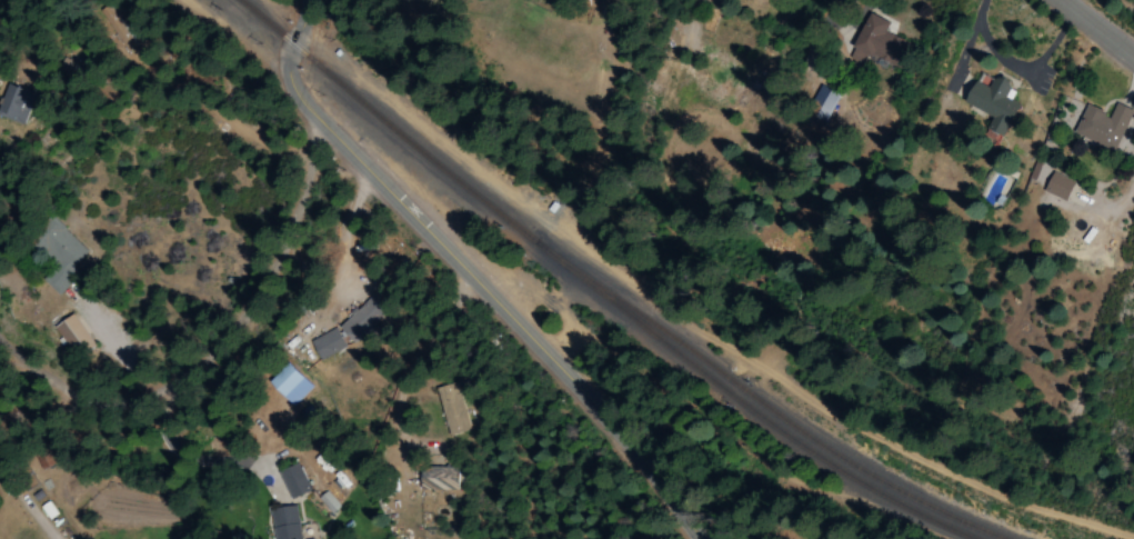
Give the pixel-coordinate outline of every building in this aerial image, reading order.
[(963,103),(992,118),(986,129),(1002,137),(1019,106),(1003,98),(1010,85),(995,76),(988,89),(975,81),(963,103)] [(22,125),(32,93),(5,84),(0,99),(0,118),(22,125)] [(827,123),(839,95),(819,87),(807,114),(827,123)] [(1073,134),(1113,152),(1133,111),(1116,103),(1110,117),(1086,106),(1073,134)] [(1046,167),(1034,163),(1028,179),(1040,183),(1046,167)] [(1043,194),(1066,201),(1073,181),(1050,174),(1043,194)] [(42,281),(56,295),(78,273),(72,267),(87,253),(53,219),(30,242),(56,267),(42,281)] [(319,361),(347,347),(345,342),(388,321),(379,304),(308,339),(319,361)] [(54,326),(72,359),(93,347),(75,314),(54,326)] [(292,407),(312,388),(287,364),(268,384),(292,407)] [(435,389),(449,436),(471,430),(457,383),(435,389)] [(287,498),(307,492),(299,463),(278,470),(287,498)] [(458,488),(457,466),(419,468),(419,490),(458,488)] [(273,538),(300,538),(295,505),(268,509),(273,538)]
